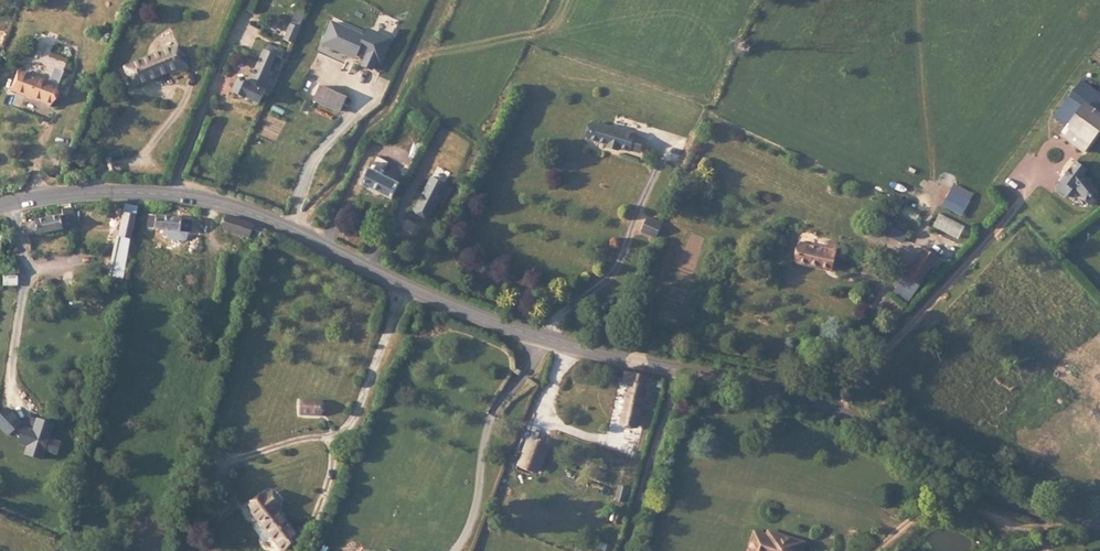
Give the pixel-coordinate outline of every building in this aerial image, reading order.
[(333,24),(324,47),(356,59),(361,55),(367,57),(363,66),(372,69),(377,63),(384,66),(394,41),(370,32),(363,36),(333,24)] [(272,34),(259,28),(238,74),(229,70),(221,87),(244,97),(272,34)] [(179,48),(123,68),(129,86),(176,68),(179,76),(188,72),(179,48)] [(59,89),(21,74),(14,92),(52,107),(59,89)] [(1083,82),(1074,96),(1099,112),(1099,93),(1083,82)] [(347,100),(321,88),(314,103),(340,114),(347,100)] [(1073,143),(1099,114),(1099,112),(1074,96),(1052,129),(1073,143)] [(1088,153),(1099,136),(1099,114),(1073,143),(1088,153)] [(593,129),(591,135),(589,140),(609,146),(608,149),(619,152),(620,149),(631,153),(631,152),(636,137),(625,133),(625,131),(615,128),(614,130),(594,124),(593,129)] [(636,137),(631,152),(641,155),(645,140),(636,137)] [(392,198),(398,186),(384,179),(392,165),(380,159),(373,174),(367,185),(392,198)] [(1077,161),(1064,183),(1077,190),(1086,176),(1089,169),(1077,161)] [(1099,198),(1086,176),(1077,190),(1087,206),(1099,198)] [(448,187),(433,179),(416,213),(428,220),(437,202),(440,204),(448,187)] [(1077,190),(1064,183),(1058,192),(1071,200),(1077,190)] [(137,220),(139,209),(125,206),(122,218),(137,220)] [(47,234),(59,233),(76,231),(74,210),(60,211),(61,217),(29,220),(30,236),(47,234)] [(256,226),(226,216),(222,230),(251,240),(256,226)] [(191,220),(150,217),(148,230),(190,233),(191,220)] [(132,241),(137,220),(122,218),(119,239),(132,241)] [(111,277),(125,280),(132,241),(119,239),(111,277)] [(804,242),(799,262),(822,268),(822,266),(833,270),(839,246),(831,244),(829,250),(804,242)] [(927,276),(934,266),(939,259),(940,258),(926,248),(914,267),(927,276)] [(934,266),(939,269),(944,262),(939,259),(934,266)] [(927,276),(914,267),(907,276),(921,286),(927,276)] [(907,276),(896,292),(910,302),(921,286),(907,276)] [(643,423),(650,385),(622,380),(620,393),(632,395),(627,421),(643,423)] [(322,402),(302,402),(301,415),(322,416),(322,402)] [(33,431),(25,428),(20,444),(33,448),(30,457),(42,460),(45,453),(59,457),(63,444),(52,440),(57,425),(37,419),(33,431)] [(282,529),(257,501),(244,513),(270,540),(282,529)] [(755,532),(749,550),(801,550),(803,544),(775,535),(774,538),(755,532)]
